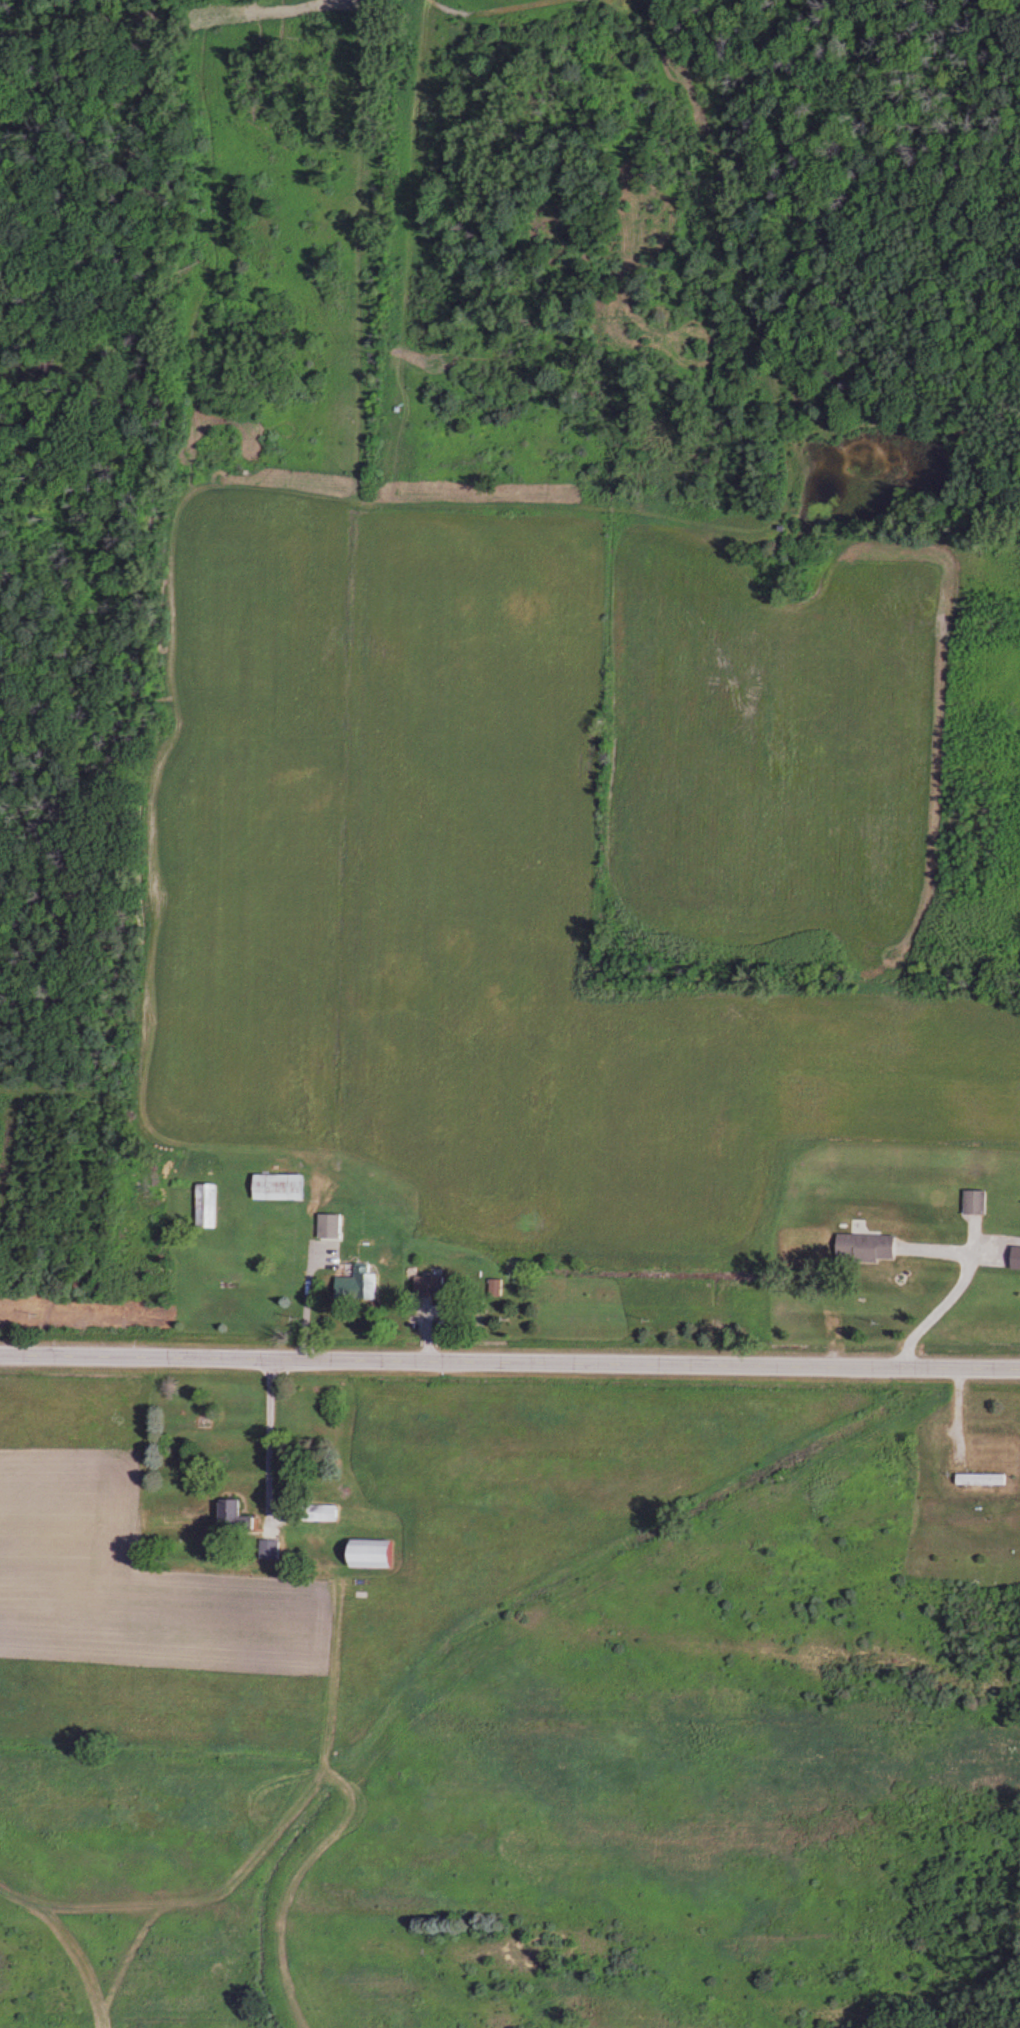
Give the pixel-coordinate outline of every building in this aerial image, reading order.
[(298,1173),(248,1173),(248,1199),(298,1199),(298,1173)] [(191,1227),(213,1227),(213,1183),(191,1183),(191,1227)] [(984,1188),(960,1188),(960,1212),(984,1212),(984,1188)] [(339,1214),(314,1214),(314,1236),(339,1236),(339,1214)] [(891,1234),(833,1232),(832,1259),(890,1261),(891,1234)] [(347,1274),(328,1279),(333,1298),(352,1293),(347,1274)] [(410,1274),(410,1293),(441,1293),(441,1274),(410,1274)] [(499,1279),(487,1279),(487,1295),(499,1295),(499,1279)] [(952,1472),(952,1484),(1001,1484),(1001,1472),(952,1472)] [(212,1522),(224,1523),(224,1529),(251,1529),(251,1514),(236,1514),(236,1500),(212,1499),(212,1522)] [(336,1504),(295,1504),(295,1520),(336,1520),(336,1504)] [(339,1566),(387,1566),(387,1540),(339,1540),(339,1566)]
